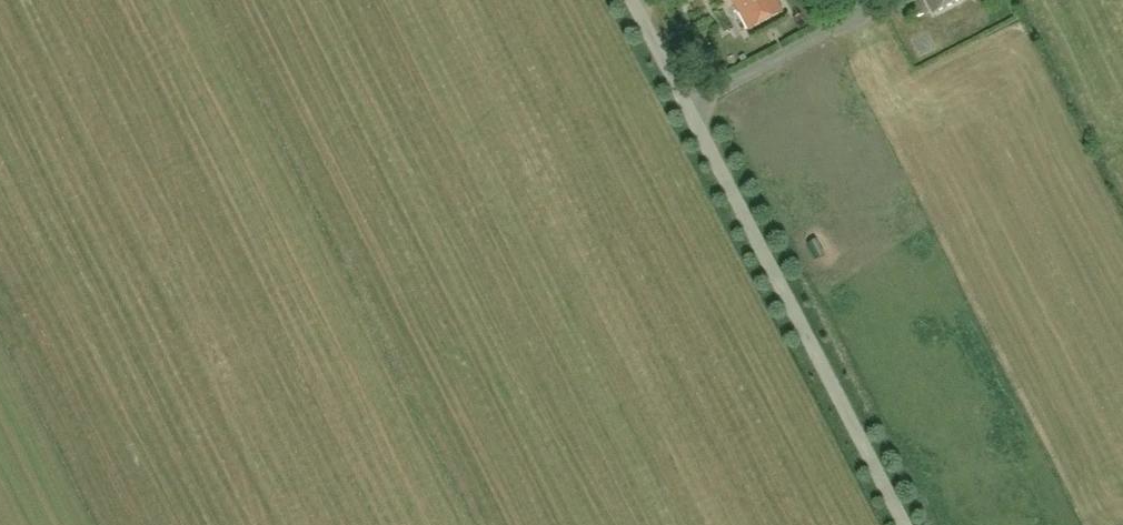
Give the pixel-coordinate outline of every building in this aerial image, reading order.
[(733,7),(736,5),(749,32),(783,15),(775,0),(729,0),(733,7)] [(934,14),(963,0),(927,0),(934,14)]
